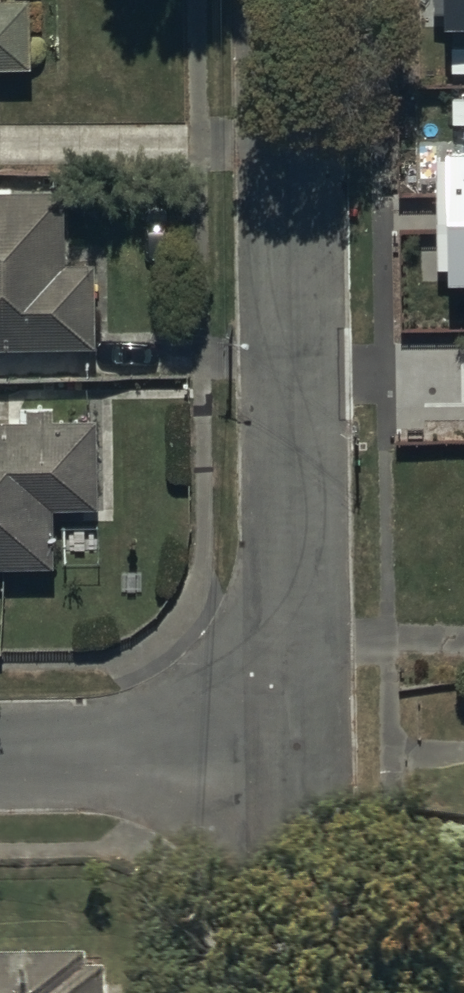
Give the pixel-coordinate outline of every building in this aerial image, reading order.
[(442,33),(463,33),(463,0),(442,0),(442,33)] [(31,69),(30,3),(0,4),(0,69),(31,69)] [(444,154),(446,295),(463,294),(463,153),(444,154)] [(0,191),(0,353),(94,352),(93,259),(66,260),(65,190),(0,191)] [(0,417),(0,568),(55,566),(54,511),(103,510),(100,421),(58,423),(58,410),(22,411),(22,416),(0,417)] [(0,968),(0,992),(108,992),(107,986),(90,987),(89,965),(0,968)]
